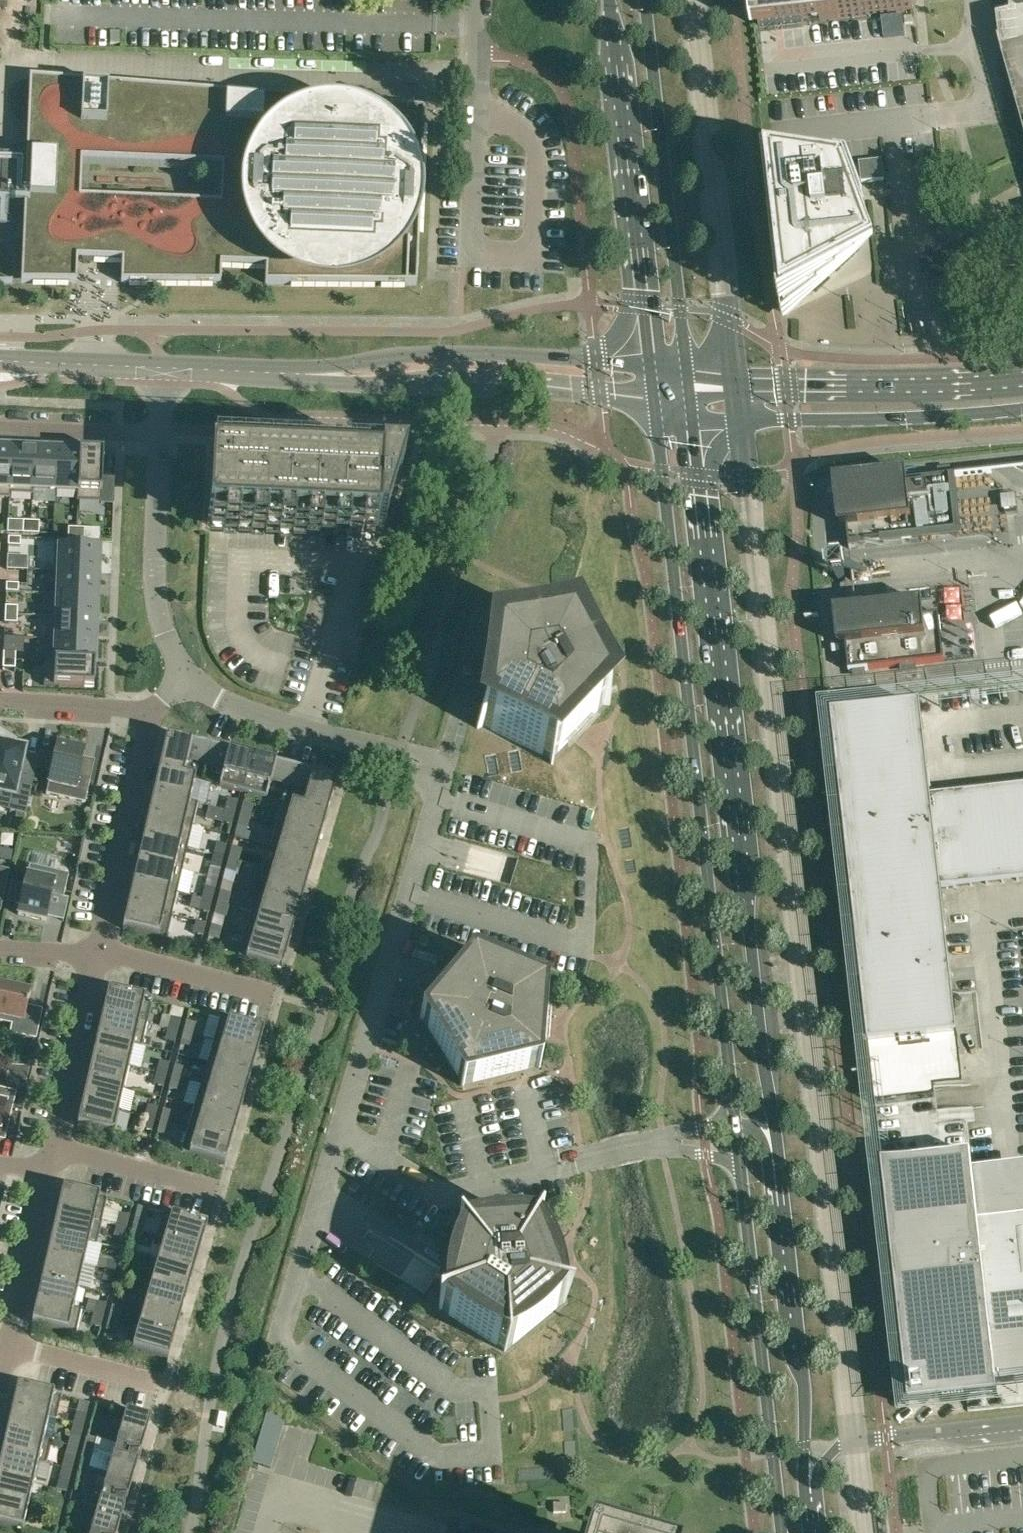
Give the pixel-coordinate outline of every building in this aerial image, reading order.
[(913,10),(912,0),(748,0),(751,28),(913,10)] [(1010,12),(996,16),(999,38),(998,38),(1003,57),(1002,57),(1022,130),(1022,0),(1009,0),(1010,12)] [(904,15),(883,17),(885,38),(906,35),(905,24),(904,15)] [(0,195),(25,196),(21,282),(76,282),(77,258),(122,260),(122,276),(121,276),(121,283),(220,283),(221,264),(266,266),(266,277),(265,277),(265,284),(416,284),(416,283),(407,283),(407,275),(416,275),(423,110),(30,77),(28,121),(27,155),(2,154),(2,153),(0,153),(0,199),(0,195)] [(859,162),(861,175),(861,182),(884,179),(882,160),(859,162)] [(786,313),(786,314),(790,311),(879,263),(850,185),(848,163),(779,171),(774,171),(770,171),(786,313)] [(10,494),(9,494),(11,449),(0,448),(0,498),(10,498),(10,494)] [(34,450),(11,449),(9,494),(10,494),(33,495),(33,490),(32,490),(34,450)] [(32,490),(33,490),(55,491),(57,451),(34,450),(32,490)] [(55,491),(77,492),(78,492),(79,452),(57,451),(55,491)] [(78,492),(77,492),(76,501),(101,502),(103,453),(79,452),(78,492)] [(207,524),(210,524),(364,531),(364,532),(374,532),(377,532),(383,532),(403,464),(379,463),(378,463),(212,456),(211,463),(210,463),(207,524)] [(838,528),(847,527),(848,544),(957,532),(950,476),(949,471),(940,472),(941,477),(907,480),(906,472),(833,480),(838,528)] [(30,534),(31,522),(23,521),(22,533),(30,534)] [(30,534),(38,534),(39,522),(31,522),(30,534)] [(68,540),(76,540),(76,528),(68,528),(68,540)] [(84,529),(76,528),(76,540),(84,541),(84,529)] [(8,537),(8,545),(20,546),(20,538),(8,537)] [(53,572),(58,572),(58,571),(98,573),(99,549),(54,547),(53,572)] [(97,596),(98,573),(58,571),(58,572),(57,594),(97,596)] [(6,592),(18,592),(18,584),(6,584),(6,592)] [(57,594),(56,616),(56,617),(96,618),(97,596),(57,594)] [(837,646),(846,645),(849,672),(854,671),(855,676),(864,675),(863,670),(902,666),(903,670),(915,669),(914,664),(944,661),(939,615),(924,616),(922,602),(860,609),(860,608),(833,611),(837,646)] [(5,614),(17,615),(17,607),(5,606),(5,614)] [(17,615),(5,614),(4,623),(17,623),(17,615)] [(95,641),(96,618),(56,617),(56,616),(51,615),(50,640),(55,640),(55,639),(95,641)] [(586,722),(597,710),(603,704),(610,705),(610,703),(603,702),(599,695),(599,694),(572,644),(568,637),(571,631),(569,630),(566,636),(558,637),(502,647),(494,649),(489,644),(487,646),(492,651),(491,659),(488,680),(486,693),(483,715),(482,724),(476,727),(477,729),(483,725),(491,729),(490,729),(492,730),(542,754),(549,758),(551,764),(553,764),(551,757),(557,751),(569,740),(577,731),(586,722)] [(54,662),(94,664),(95,641),(55,639),(55,640),(54,661),(54,662)] [(3,660),(15,661),(15,653),(3,652),(3,660)] [(15,661),(3,660),(2,668),(15,669),(15,661)] [(54,662),(54,661),(45,661),(44,685),(93,687),(94,664),(54,662)] [(876,1106),(937,1100),(936,1095),(935,1085),(934,1076),(962,1073),(941,889),(1022,880),(1022,787),(931,797),(921,708),(833,717),(876,1106)] [(166,736),(158,772),(194,780),(195,779),(183,776),(187,759),(206,764),(210,746),(166,736)] [(10,811),(25,814),(33,775),(20,772),(23,754),(24,749),(0,744),(0,793),(13,796),(10,811)] [(35,769),(51,773),(46,794),(85,803),(90,780),(78,777),(83,758),(84,751),(57,745),(55,754),(39,750),(37,757),(35,769)] [(230,752),(210,746),(206,764),(224,769),(219,787),(242,793),(252,757),(230,752)] [(252,757),(242,793),(266,799),(271,781),(289,785),(294,768),(274,763),(252,757)] [(302,809),(326,816),(337,781),(294,768),(289,785),(308,790),(302,809)] [(153,794),(197,804),(197,803),(190,801),(194,780),(158,772),(153,794)] [(153,794),(148,816),(192,827),(197,804),(153,794)] [(225,810),(234,813),(238,801),(228,799),(225,810)] [(243,803),(240,814),(250,817),(253,805),(243,803)] [(277,825),(320,838),(326,816),(302,809),(291,805),(285,826),(277,824),(277,825)] [(234,813),(225,810),(222,822),(231,825),(234,813)] [(247,829),(250,817),(240,814),(237,826),(247,829)] [(143,839),(187,849),(192,827),(148,816),(143,839)] [(320,838),(277,825),(270,847),(314,860),(320,838)] [(143,839),(138,861),(182,871),(187,849),(143,839)] [(216,843),(213,855),(223,857),(226,845),(216,843)] [(229,859),(238,861),(241,850),(232,847),(229,859)] [(307,881),(314,860),(270,847),(270,848),(278,850),(272,870),(264,868),(264,869),(307,881)] [(10,863),(13,852),(0,849),(0,860),(10,863)] [(220,869),(223,857),(213,855),(210,866),(220,869)] [(235,873),(238,861),(229,859),(226,870),(235,873)] [(133,883),(177,893),(182,871),(138,861),(133,883)] [(29,866),(18,915),(45,921),(51,895),(63,898),(68,874),(29,866)] [(4,894),(9,870),(0,868),(0,893),(4,894)] [(257,891),(301,903),(307,881),(264,869),(257,891)] [(128,905),(172,915),(177,893),(133,883),(128,905)] [(212,901),(215,890),(205,887),(202,899),(212,901)] [(220,891),(217,903),(227,905),(230,894),(220,891)] [(301,903),(257,891),(251,913),(294,925),(301,903)] [(212,901),(202,899),(199,910),(209,913),(212,901)] [(224,917),(227,905),(217,903),(214,914),(224,917)] [(128,905),(122,929),(166,939),(172,915),(128,905)] [(245,934),(288,947),(294,925),(251,913),(245,934)] [(206,924),(196,921),(193,933),(203,936),(206,924)] [(208,937),(218,940),(221,928),(211,925),(208,937)] [(245,934),(238,957),(281,970),(288,947),(245,934)] [(540,1027),(541,1014),(542,999),(543,990),(546,988),(545,987),(542,989),(534,985),(481,963),(481,964),(473,961),(472,957),(470,957),(471,961),(466,967),(465,967),(429,1011),(423,1017),(419,1017),(419,1019),(423,1019),(428,1027),(427,1027),(457,1075),(458,1075),(462,1082),(461,1086),(462,1087),(464,1083),(472,1081),(528,1068),(536,1066),(539,1068),(540,1067),(537,1064),(537,1056),(538,1056),(539,1041),(540,1027)] [(16,989),(0,986),(0,1021),(13,1024),(11,1033),(35,1038),(41,1011),(27,1008),(30,993),(16,989)] [(147,1024),(152,1001),(108,991),(103,1014),(147,1024)] [(143,1038),(147,1024),(103,1014),(97,1036),(141,1046),(149,1048),(151,1039),(143,1038)] [(159,1027),(168,1029),(177,1031),(180,1020),(162,1015),(159,1027)] [(220,1019),(213,1041),(257,1054),(263,1031),(220,1019)] [(186,1021),(183,1033),(193,1036),(196,1024),(186,1021)] [(177,1031),(168,1029),(165,1040),(174,1043),(177,1031)] [(190,1047),(193,1036),(183,1033),(180,1045),(190,1047)] [(141,1047),(141,1046),(97,1036),(92,1058),(129,1067),(134,1045),(141,1047)] [(250,1076),(257,1054),(213,1041),(207,1063),(250,1076)] [(87,1081),(124,1089),(129,1067),(92,1058),(87,1081)] [(159,1061),(156,1073),(166,1075),(169,1064),(159,1061)] [(250,1076),(207,1063),(201,1085),(244,1098),(250,1076)] [(175,1065),(172,1077),(181,1080),(184,1068),(175,1065)] [(17,1081),(25,1083),(28,1068),(10,1067),(9,1071),(19,1073),(17,1081)] [(166,1075),(156,1073),(153,1084),(163,1087),(166,1075)] [(181,1080),(172,1077),(169,1089),(178,1091),(181,1080)] [(118,1111),(124,1089),(87,1081),(82,1103),(118,1111)] [(238,1120),(244,1098),(201,1085),(194,1107),(238,1120)] [(0,1090),(0,1139),(3,1140),(14,1094),(0,1090)] [(967,1120),(939,1123),(937,1105),(937,1100),(876,1106),(909,1406),(998,1396),(997,1386),(1022,1383),(1022,1210),(978,1215),(971,1155),(967,1120)] [(113,1135),(118,1111),(82,1103),(77,1126),(113,1135)] [(148,1105),(145,1117),(154,1119),(157,1108),(148,1105)] [(231,1142),(238,1120),(194,1107),(188,1129),(231,1142)] [(163,1110),(160,1121),(170,1124),(173,1112),(163,1110)] [(151,1131),(154,1119),(145,1117),(142,1128),(151,1131)] [(167,1135),(170,1124),(160,1121),(157,1133),(167,1135)] [(231,1142),(188,1129),(181,1152),(224,1164),(231,1142)] [(63,1188),(57,1212),(101,1222),(107,1198),(63,1188)] [(101,1222),(57,1212),(52,1234),(96,1244),(101,1222)] [(120,1213),(117,1225),(126,1227),(129,1216),(120,1213)] [(206,1226),(163,1213),(157,1236),(200,1249),(206,1226)] [(135,1218),(132,1229),(142,1232),(145,1220),(135,1218)] [(126,1227),(117,1225),(114,1237),(123,1239),(126,1227)] [(512,1344),(549,1314),(556,1307),(563,1302),(565,1302),(565,1301),(563,1300),(560,1292),(549,1263),(545,1253),(539,1239),(536,1231),(537,1230),(535,1228),(534,1230),(526,1231),(526,1230),(469,1234),(460,1235),(459,1233),(457,1235),(459,1236),(457,1244),(456,1244),(445,1287),(442,1300),(443,1300),(440,1308),(438,1309),(439,1310),(441,1310),(448,1314),(457,1320),(496,1345),(496,1344),(504,1349),(504,1351),(506,1351),(506,1349),(512,1344)] [(142,1232),(132,1229),(129,1241),(139,1243),(142,1232)] [(52,1234),(47,1256),(83,1264),(94,1267),(97,1267),(100,1255),(102,1245),(96,1244),(52,1234)] [(193,1271),(200,1249),(157,1236),(156,1237),(164,1239),(158,1260),(193,1271)] [(97,1267),(105,1269),(115,1272),(118,1260),(100,1255),(97,1267)] [(47,1256),(42,1278),(78,1287),(89,1289),(94,1267),(83,1264),(47,1256)] [(187,1293),(193,1271),(158,1260),(151,1282),(187,1293)] [(121,1273),(130,1276),(133,1264),(124,1262),(121,1273)] [(115,1272),(105,1269),(102,1281),(112,1283),(115,1272)] [(130,1276),(121,1273),(117,1285),(127,1287),(130,1276)] [(42,1278),(37,1300),(81,1311),(81,1310),(73,1308),(78,1287),(42,1278)] [(151,1282),(145,1304),(181,1315),(187,1293),(151,1282)] [(94,1313),(103,1316),(106,1304),(88,1299),(85,1311),(94,1313)] [(32,1324),(75,1334),(81,1311),(37,1300),(32,1324)] [(174,1336),(181,1315),(145,1304),(139,1325),(131,1323),(131,1324),(174,1336)] [(112,1306),(109,1318),(119,1320),(122,1308),(112,1306)] [(103,1316),(94,1313),(90,1325),(100,1328),(103,1316)] [(119,1320),(109,1318),(106,1329),(116,1332),(119,1320)] [(124,1347),(167,1359),(168,1359),(174,1336),(131,1324),(124,1347)] [(12,1409),(56,1419),(61,1396),(17,1386),(12,1409)] [(56,1419),(12,1409),(7,1431),(51,1441),(43,1439),(48,1418),(56,1420),(56,1419)] [(73,1424),(83,1426),(86,1414),(76,1412),(73,1424)] [(150,1420),(126,1413),(113,1456),(126,1460),(129,1452),(140,1455),(150,1420)] [(285,1418),(266,1413),(251,1463),(270,1468),(285,1418)] [(73,1424),(70,1435),(68,1446),(77,1448),(83,1426),(73,1424)] [(51,1441),(7,1431),(2,1454),(46,1464),(51,1441)] [(84,1448),(93,1451),(96,1439),(87,1437),(84,1448)] [(68,1446),(62,1468),(72,1470),(77,1448),(68,1446)] [(90,1462),(93,1451),(84,1448),(81,1460),(90,1462)] [(33,1484),(38,1463),(45,1465),(46,1464),(2,1454),(0,1461),(0,1477),(33,1484)] [(100,1500),(113,1504),(116,1496),(127,1499),(137,1463),(126,1460),(113,1456),(100,1500)] [(69,1482),(72,1470),(62,1468),(59,1479),(69,1482)] [(0,1477),(0,1500),(28,1506),(33,1484),(0,1477)] [(72,1492),(69,1504),(79,1506),(82,1494),(72,1492)] [(22,1530),(28,1506),(0,1500),(0,1524),(22,1530)] [(54,1500),(51,1511),(60,1514),(63,1502),(54,1500)] [(113,1504),(100,1500),(90,1532),(117,1532),(124,1507),(113,1504)] [(57,1526),(60,1514),(51,1511),(47,1523),(57,1526)]
